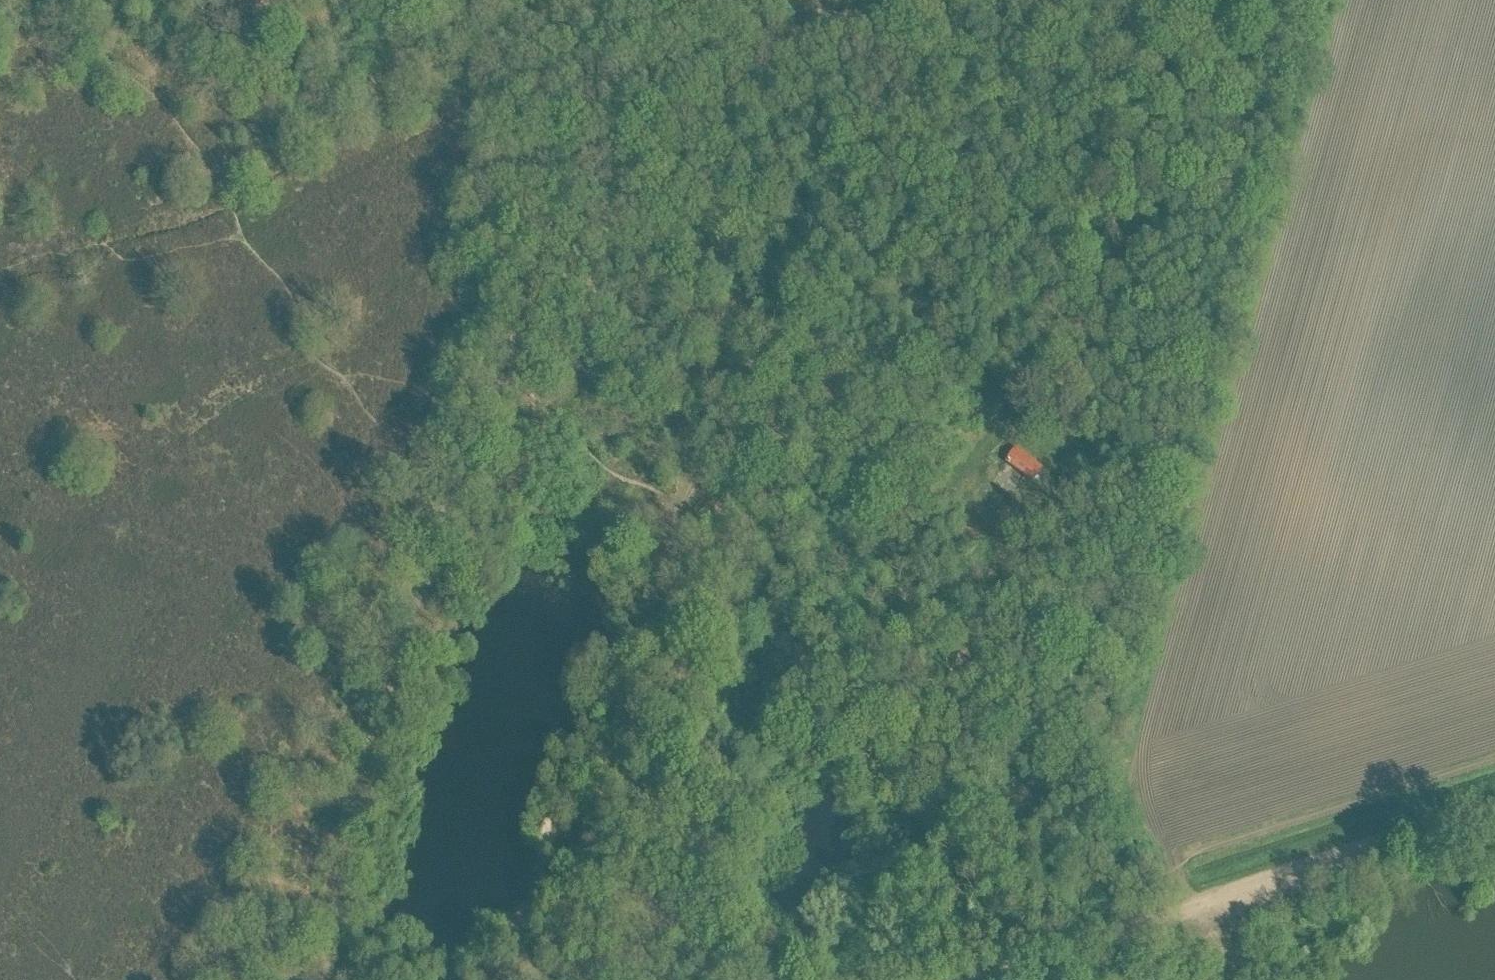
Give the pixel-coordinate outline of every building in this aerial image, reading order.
[(1032,482),(1042,469),(1018,452),(1008,465),(1032,482)]
